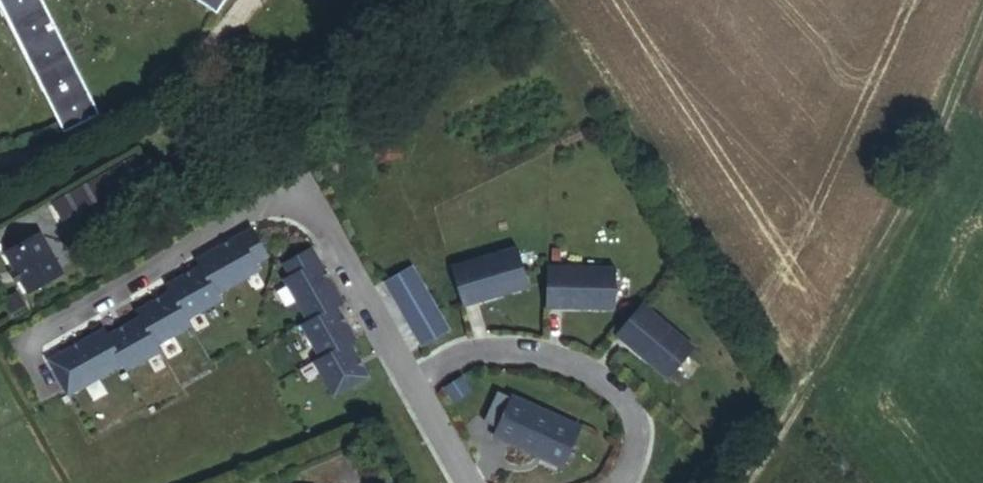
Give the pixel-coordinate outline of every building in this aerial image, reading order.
[(67,129),(102,109),(46,0),(0,0),(67,129)] [(63,220),(149,184),(140,162),(53,198),(63,220)] [(126,384),(160,363),(157,358),(190,338),(188,331),(221,311),(217,304),(258,281),(255,274),(267,267),(252,241),(197,275),(201,282),(168,299),(171,306),(138,325),(141,333),(109,351),(104,345),(51,378),(69,409),(123,377),(126,384)] [(72,288),(48,249),(15,268),(39,307),(72,288)] [(462,309),(531,290),(520,250),(450,271),(462,309)] [(354,344),(336,314),(342,309),(310,257),(282,274),(290,286),(283,289),(306,329),(300,332),(319,365),(312,368),(331,401),(366,380),(349,350),(354,344)] [(619,309),(618,269),(549,269),(549,309),(619,309)] [(446,333),(409,270),(382,286),(420,348),(446,333)] [(698,348),(645,304),(620,335),(673,379),(698,348)] [(470,392),(459,377),(442,389),(452,403),(470,392)] [(564,469),(582,427),(511,397),(494,437),(564,469)]
